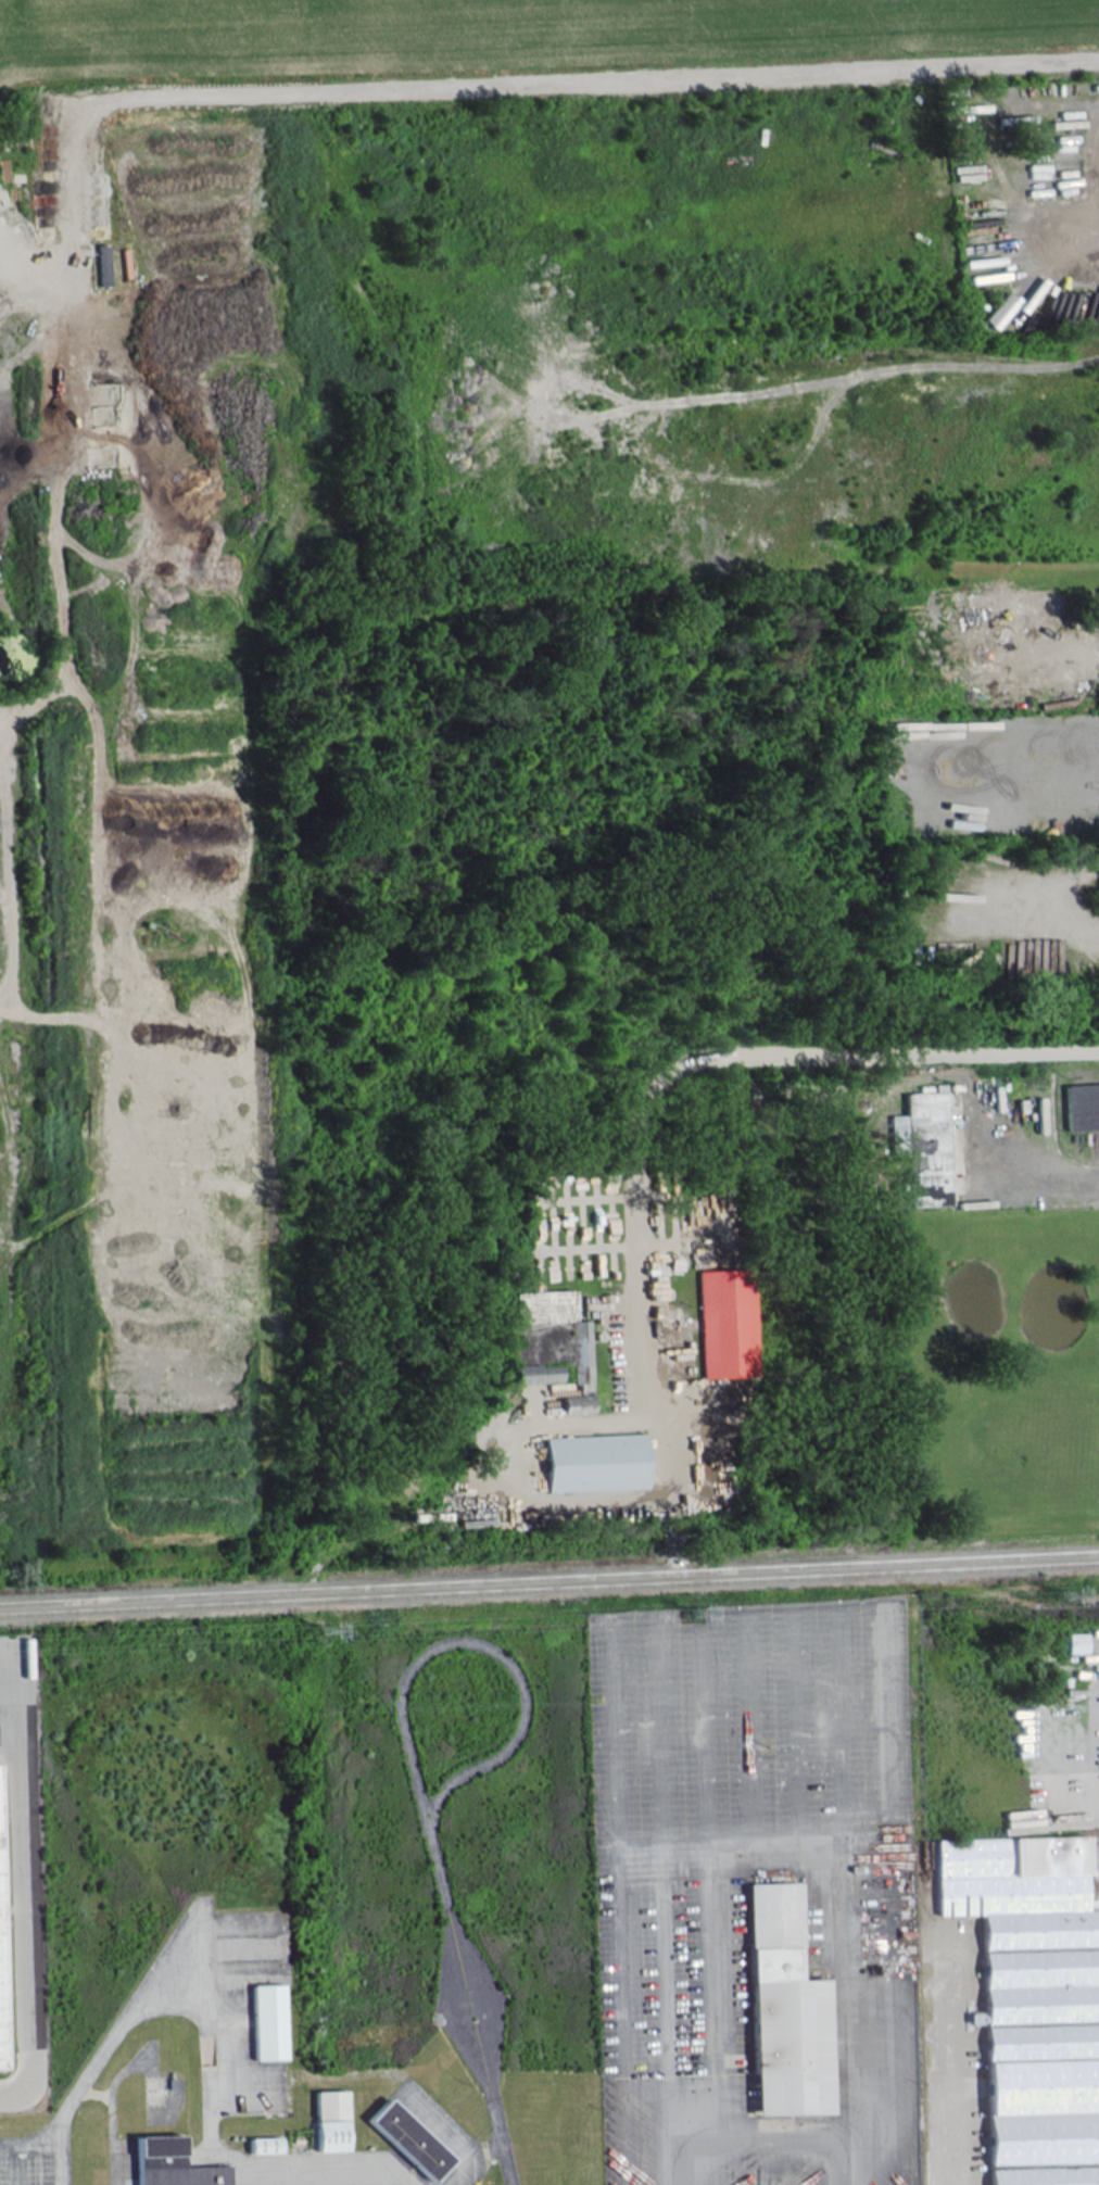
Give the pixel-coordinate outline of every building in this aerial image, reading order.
[(1065,1129),(1098,1128),(1098,1084),(1063,1085),(1065,1129)] [(906,1091),(910,1202),(949,1201),(946,1090),(906,1091)] [(697,1272),(702,1379),(756,1377),(751,1270),(697,1272)] [(513,1292),(573,1290),(574,1321),(586,1319),(592,1414),(544,1415),(542,1382),(513,1385),(510,1324),(514,1324),(513,1292)] [(545,1491),(647,1488),(645,1432),(543,1437),(545,1491)] [(1085,1909),(1098,1909),(1098,2184),(987,2184),(980,1915),(935,1916),(933,1840),(1083,1835),(1085,1909)] [(745,1884),(750,2115),(829,2113),(825,1978),(797,1979),(795,1883),(745,1884)] [(282,2060),(282,1984),(252,1984),(252,2060),(282,2060)] [(314,2089),(314,2150),(345,2150),(345,2089),(314,2089)] [(452,2159),(386,2095),(363,2119),(404,2159),(405,2158),(430,2181),(452,2159)] [(227,2164),(182,2165),(181,2134),(137,2135),(137,2184),(228,2184),(227,2164)] [(249,2136),(249,2152),(278,2152),(278,2136),(249,2136)]
